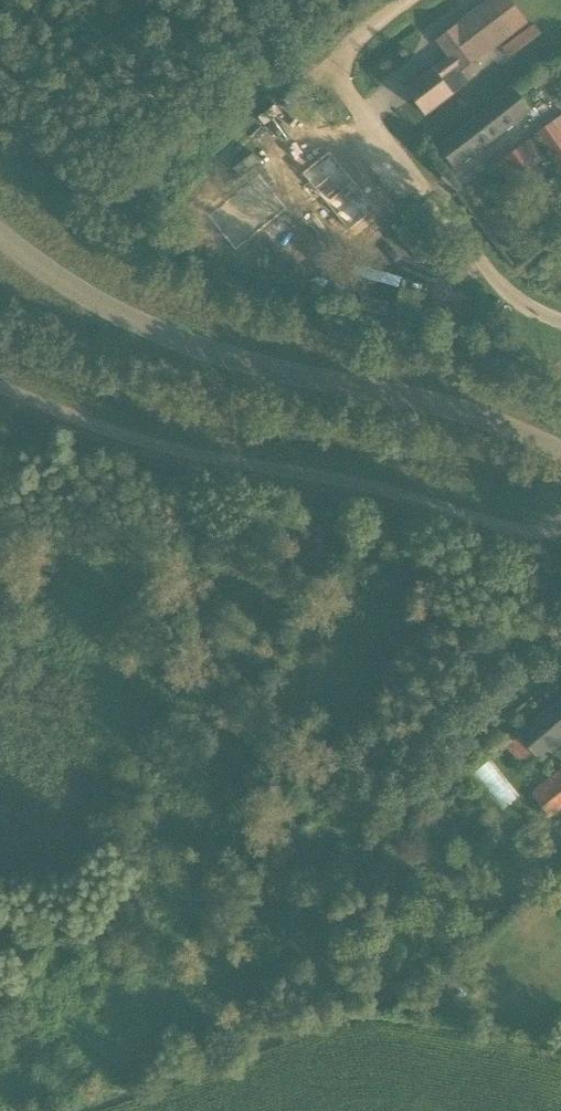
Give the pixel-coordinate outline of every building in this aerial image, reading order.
[(405,89),(425,115),(453,94),(453,93),(469,81),(462,72),(528,21),(511,0),(489,0),(436,40),(449,57),(434,68),(433,68),(405,89)] [(501,46),(509,58),(542,33),(533,22),(501,46)] [(530,108),(513,87),(438,147),(455,168),(530,108)] [(560,165),(560,117),(539,133),(560,165)] [(506,159),(518,176),(543,158),(535,148),(527,154),(522,147),(506,159)] [(308,181),(301,187),(313,201),(320,196),(349,232),(377,209),(329,151),(302,173),(308,181)] [(253,152),(233,166),(241,177),(260,162),(253,152)] [(259,174),(208,216),(236,250),(287,208),(259,174)] [(356,240),(320,267),(334,283),(369,255),(356,240)] [(503,745),(523,769),(536,758),(539,761),(560,742),(560,696),(503,745)] [(529,791),(548,815),(560,805),(560,766),(529,791)]
